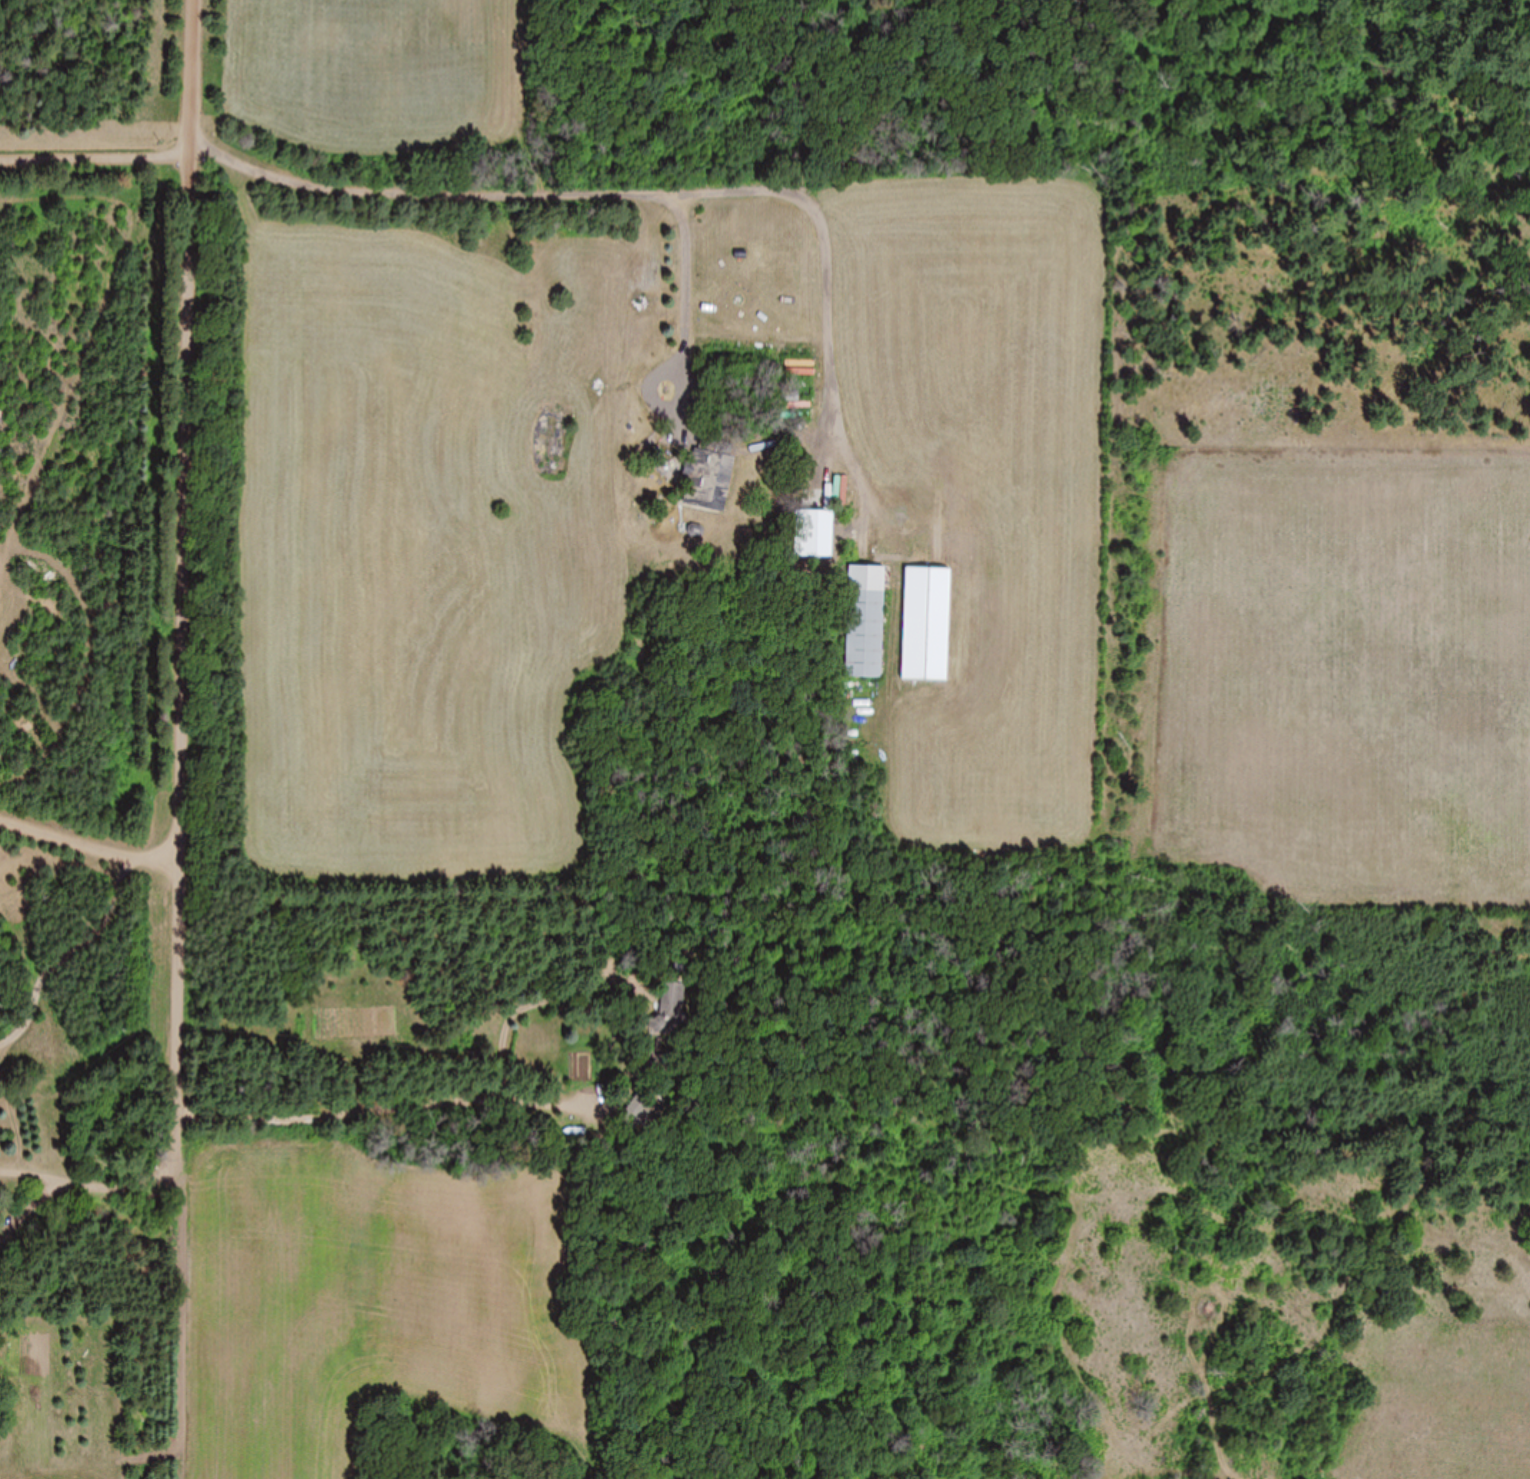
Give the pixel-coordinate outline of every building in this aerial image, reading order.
[(681,505),(723,512),(733,456),(731,455),(733,442),(693,434),(681,505)] [(829,512),(799,512),(798,557),(829,557),(829,512)] [(844,678),(880,679),(882,590),(846,589),(844,678)] [(686,984),(663,982),(660,1016),(649,1015),(648,1035),(683,1037),(686,984)]
